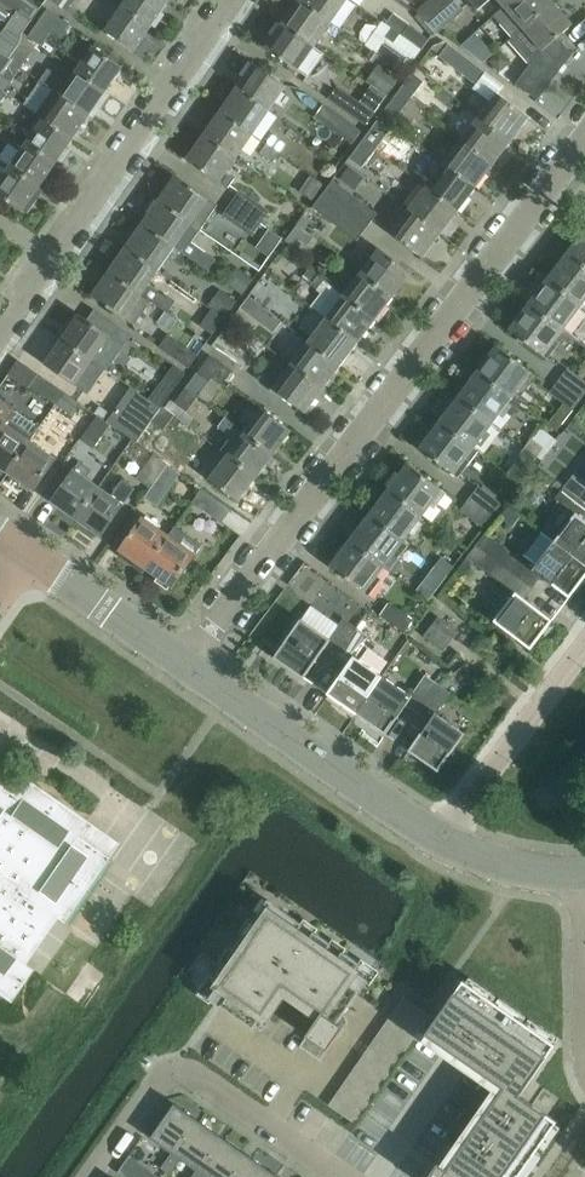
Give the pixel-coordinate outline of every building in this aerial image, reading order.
[(9,59),(20,43),(22,34),(30,21),(0,0),(0,19),(8,25),(2,34),(0,35),(0,53),(9,59)] [(30,21),(40,7),(29,0),(0,0),(30,21)] [(74,17),(78,12),(70,6),(74,0),(50,0),(74,17)] [(162,0),(125,0),(121,6),(150,27),(167,3),(162,0)] [(282,24),(314,47),(331,22),(299,0),(298,0),(282,24)] [(331,22),(337,26),(344,15),(339,11),(346,0),(299,0),(331,22)] [(451,0),(428,0),(416,10),(427,22),(451,0)] [(427,22),(436,33),(463,9),(455,0),(451,0),(427,22)] [(550,0),(511,0),(504,6),(523,28),(552,2),(550,0)] [(552,2),(523,28),(541,49),(515,83),(537,100),(572,54),(558,38),(572,25),(552,2)] [(150,27),(121,6),(104,31),(133,51),(150,27)] [(51,30),(61,37),(69,25),(47,9),(28,37),(40,45),(51,30)] [(356,37),(373,50),(390,28),(373,15),(356,37)] [(282,24),(265,48),(308,78),(324,55),(313,48),(314,47),(282,24)] [(422,49),(429,39),(409,25),(402,35),(422,49)] [(510,141),(528,117),(497,94),(503,86),(444,42),(434,46),(432,49),(440,55),(438,57),(475,85),(472,89),(490,103),(479,118),(510,141)] [(32,51),(20,43),(9,59),(21,67),(32,51)] [(401,70),(408,60),(384,43),(377,53),(401,70)] [(93,46),(76,70),(106,91),(123,66),(93,46)] [(0,53),(0,72),(9,59),(0,53)] [(0,72),(0,77),(10,83),(21,67),(9,59),(0,72)] [(254,64),(237,88),(269,111),(286,86),(254,64)] [(106,91),(76,70),(67,82),(47,68),(39,80),(52,90),(89,115),(106,91)] [(398,92),(409,100),(410,100),(425,112),(429,107),(413,96),(423,82),(412,73),(398,92)] [(365,82),(354,98),(375,112),(386,97),(365,82)] [(365,125),(374,113),(336,86),(328,99),(365,125)] [(237,88),(220,112),(253,134),(269,111),(237,88)] [(89,115),(52,90),(36,113),(72,139),(89,115)] [(409,100),(398,92),(384,110),(396,119),(409,100)] [(352,143),(360,131),(323,105),(314,117),(352,143)] [(253,134),(220,112),(204,136),(236,158),(253,134)] [(35,129),(26,142),(55,163),(72,139),(36,113),(28,125),(35,129)] [(479,118),(462,141),(492,164),(510,141),(479,118)] [(377,120),(364,139),(376,148),(390,129),(377,120)] [(266,144),(279,153),(286,143),(273,135),(266,144)] [(204,136),(187,160),(228,189),(234,179),(226,173),(236,158),(204,136)] [(376,148),(364,139),(349,158),(362,167),(376,148)] [(455,149),(444,164),(475,188),(492,164),(462,141),(455,149)] [(55,163),(26,142),(9,166),(38,187),(55,163)] [(279,153),(266,144),(260,154),(273,162),(279,153)] [(333,175),(359,192),(369,177),(343,160),(333,175)] [(22,211),(23,210),(28,213),(38,199),(33,195),(38,187),(9,166),(9,167),(0,161),(0,196),(22,211)] [(475,188),(444,164),(426,187),(457,211),(475,188)] [(217,205),(176,176),(159,201),(201,229),(217,205)] [(376,216),(341,189),(331,182),(323,193),(367,227),(376,216)] [(457,211),(426,187),(409,210),(440,234),(457,211)] [(239,190),(231,203),(260,223),(269,211),(239,190)] [(367,227),(323,193),(313,206),(358,240),(367,227)] [(159,201),(142,224),(174,246),(208,270),(215,259),(192,242),(201,229),(159,201)] [(260,223),(231,203),(222,215),(252,236),(260,223)] [(440,234),(409,210),(391,234),(422,257),(440,234)] [(142,224),(125,248),(157,270),(174,246),(142,224)] [(308,245),(312,249),(319,240),(297,224),(285,241),(291,245),(295,240),(299,240),(307,246),(308,245)] [(259,241),(275,250),(282,238),(266,228),(259,241)] [(567,254),(584,268),(584,230),(567,254)] [(125,248),(108,273),(155,304),(166,312),(183,324),(190,314),(173,303),(148,285),(157,270),(125,248)] [(379,249),(361,272),(392,296),(410,273),(379,249)] [(548,279),(584,307),(584,268),(567,254),(548,279)] [(242,295),(253,280),(237,268),(226,283),(242,295)] [(361,272),(344,296),(375,319),(392,296),(361,272)] [(155,304),(108,273),(92,296),(134,326),(150,302),(155,305),(155,304)] [(344,296),(343,296),(328,284),(328,283),(318,275),(311,285),(321,293),(310,307),(326,319),(357,342),(375,319),(344,296)] [(548,279),(529,304),(562,330),(576,340),(584,328),(584,307),(548,279)] [(238,299),(229,292),(226,296),(223,294),(214,306),(226,315),(238,299)] [(529,304),(509,330),(548,360),(557,347),(552,343),(562,330),(529,304)] [(79,314),(62,339),(92,360),(105,369),(122,344),(79,314)] [(357,342),(326,319),(309,342),(340,366),(357,342)] [(240,367),(249,355),(221,333),(211,346),(240,367)] [(187,367),(196,354),(167,334),(158,347),(187,367)] [(62,339),(44,364),(74,385),(92,360),(62,339)] [(340,366),(309,342),(291,365),(322,389),(340,366)] [(497,346),(488,357),(483,357),(477,364),(479,369),(478,371),(517,401),(536,376),(497,346)] [(210,356),(197,373),(208,381),(210,378),(222,386),(232,372),(210,356)] [(322,389),(291,365),(273,389),(304,412),(322,389)] [(558,380),(582,398),(584,394),(584,381),(568,368),(558,380)] [(478,371),(458,397),(492,423),(503,409),(511,415),(520,404),(517,401),(478,371)] [(55,404),(64,393),(37,374),(35,377),(30,373),(23,382),(55,404)] [(197,373),(186,388),(197,396),(208,381),(197,373)] [(582,398),(558,380),(549,393),(563,404),(548,424),(557,431),(582,398)] [(150,422),(160,408),(131,387),(107,422),(110,425),(136,443),(150,422)] [(197,396),(186,388),(175,403),(186,411),(197,396)] [(79,403),(64,393),(55,404),(71,415),(79,403)] [(492,423),(458,397),(439,423),(473,448),(477,443),(481,447),(491,434),(486,431),(492,423)] [(29,442),(39,427),(15,411),(16,409),(0,398),(0,466),(8,471),(29,442)] [(174,415),(162,406),(160,408),(150,422),(162,431),(174,415)] [(273,454),(291,430),(263,409),(245,433),(273,454)] [(107,422),(97,416),(80,440),(93,449),(110,425),(107,422)] [(273,454),(245,433),(225,418),(218,427),(227,434),(226,436),(230,439),(220,451),(227,456),(255,477),(273,454)] [(439,423),(420,449),(458,478),(468,465),(463,461),(473,448),(439,423)] [(540,427),(525,447),(537,457),(541,460),(556,440),(540,427)] [(55,460),(29,442),(8,471),(34,490),(55,460)] [(537,457),(525,447),(518,456),(531,465),(537,457)] [(150,489),(167,464),(153,454),(136,479),(150,489)] [(255,477),(227,456),(209,480),(237,501),(255,477)] [(51,501),(52,502),(49,507),(65,519),(69,514),(76,519),(99,487),(86,479),(92,470),(79,461),(51,501)] [(167,464),(150,489),(145,497),(157,506),(180,473),(167,464)] [(408,464),(388,490),(423,516),(433,502),(437,506),(447,493),(408,464)] [(564,487),(584,503),(584,481),(584,482),(574,474),(564,487)] [(99,487),(76,519),(101,536),(134,489),(122,480),(111,496),(99,487)] [(469,498),(493,516),(502,504),(479,486),(469,498)] [(554,542),(584,566),(584,520),(584,519),(584,503),(564,487),(555,499),(575,514),(554,542)] [(221,523),(231,510),(202,489),(192,503),(221,523)] [(388,490),(369,515),(403,541),(410,533),(414,536),(423,524),(419,521),(423,516),(388,490)] [(493,516),(469,498),(460,510),(483,528),(493,516)] [(512,527),(520,516),(507,507),(499,517),(512,527)] [(403,541),(369,515),(350,541),(384,567),(388,562),(392,565),(401,553),(397,549),(403,541)] [(146,568),(168,536),(142,518),(120,550),(146,568)] [(175,526),(168,536),(146,568),(172,587),(195,555),(202,545),(175,526)] [(508,550),(486,533),(476,546),(532,588),(541,577),(570,598),(584,578),(584,566),(554,542),(542,533),(525,556),(523,555),(520,559),(508,550)] [(350,541),(330,566),(369,596),(378,584),(374,580),(384,567),(350,541)] [(532,588),(476,546),(467,558),(515,594),(494,621),(531,649),(553,620),(524,599),(532,588)] [(442,556),(435,565),(448,575),(463,554),(458,550),(442,556)] [(448,575),(435,565),(421,584),(434,593),(448,575)] [(404,633),(413,620),(389,603),(380,616),(404,633)] [(457,632),(438,617),(423,636),(443,651),(457,632)] [(300,620),(274,657),(304,678),(324,649),(336,657),(356,628),(343,619),(328,639),(300,620)] [(356,628),(336,657),(347,665),(327,694),(355,714),(382,676),(354,656),(368,636),(356,628)] [(411,696),(382,676),(355,714),(385,735),(405,705),(418,714),(438,685),(425,676),(411,696)] [(438,685),(418,714),(429,721),(408,751),(438,771),(465,733),(436,713),(450,693),(438,685)] [(509,710),(516,700),(504,690),(496,700),(509,710)] [(9,1002),(31,969),(24,964),(56,918),(62,922),(108,857),(78,836),(88,822),(23,777),(11,793),(0,785),(0,996),(9,1002)] [(338,1022),(372,973),(267,900),(203,993),(253,1028),(263,1014),(269,1019),(285,997),(317,1020),(299,1046),(320,1060),(344,1026),(338,1022)] [(83,960),(65,990),(83,1001),(101,971),(83,960)] [(422,1041),(493,1090),(441,1164),(438,1163),(428,1176),(519,1176),(557,1122),(520,1096),(555,1045),(463,980),(426,1034),(426,1035),(422,1041)] [(403,997),(389,1018),(328,1104),(354,1122),(429,1015),(403,997)] [(179,1157),(201,1125),(176,1107),(176,1106),(175,1106),(152,1138),(172,1152),(161,1168),(171,1175),(182,1159),(179,1157)] [(201,1125),(179,1157),(182,1159),(196,1169),(191,1176),(207,1176),(204,1175),(226,1143),(201,1125)] [(226,1143),(204,1175),(207,1176),(208,1176),(239,1176),(251,1160),(226,1143)] [(251,1160),(239,1176),(275,1176),(251,1160)]
